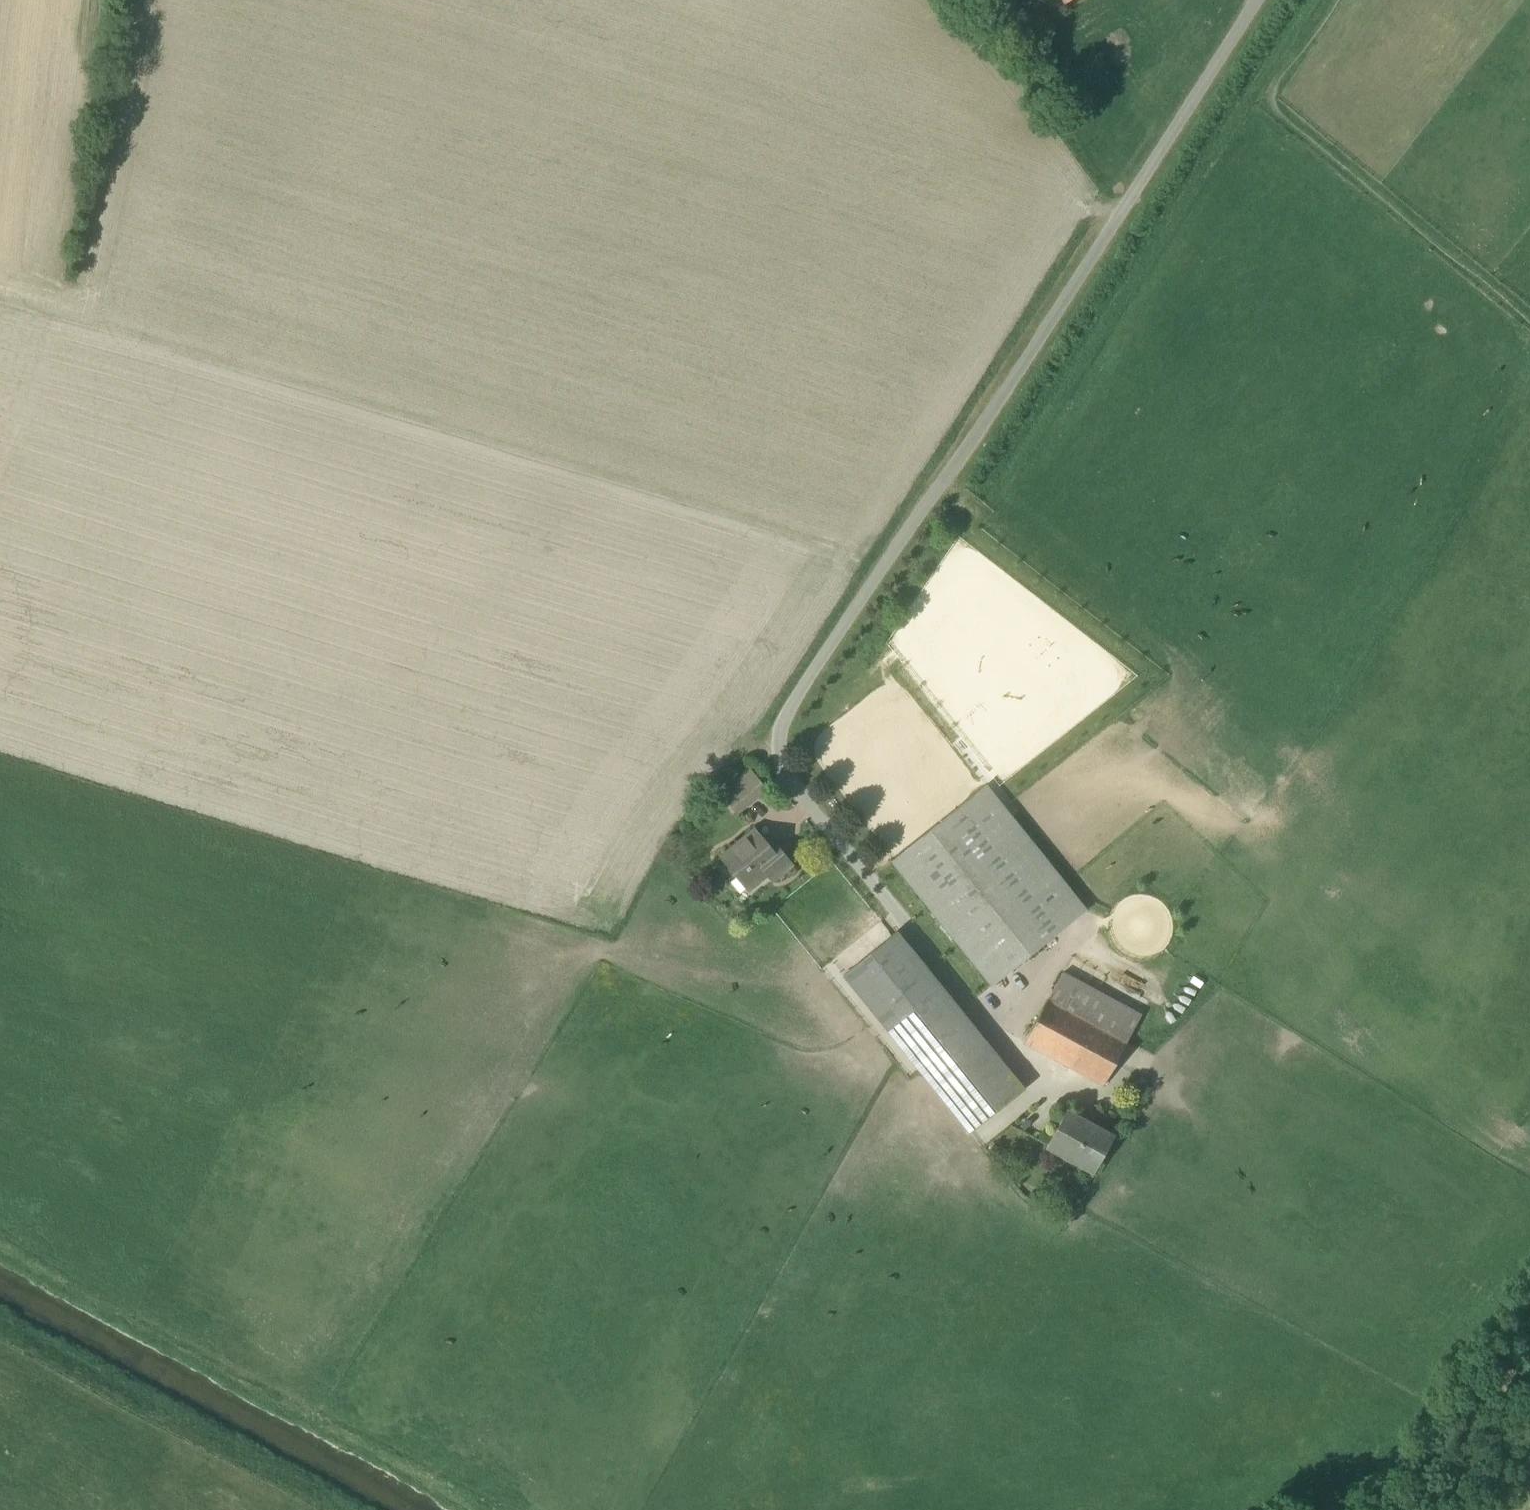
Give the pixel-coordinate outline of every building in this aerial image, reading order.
[(766,791),(750,772),(722,795),(738,814),(766,791)] [(1085,912),(985,787),(892,860),(993,986),(1085,912)] [(772,879),(790,865),(773,845),(768,849),(754,833),(723,858),(748,888),(767,873),(772,879)] [(1023,1089),(897,933),(843,976),(970,1133),(1023,1089)] [(1140,1013),(1062,973),(1027,1043),(1105,1082),(1140,1013)] [(1112,1138),(1065,1112),(1047,1146),(1094,1172),(1112,1138)]
